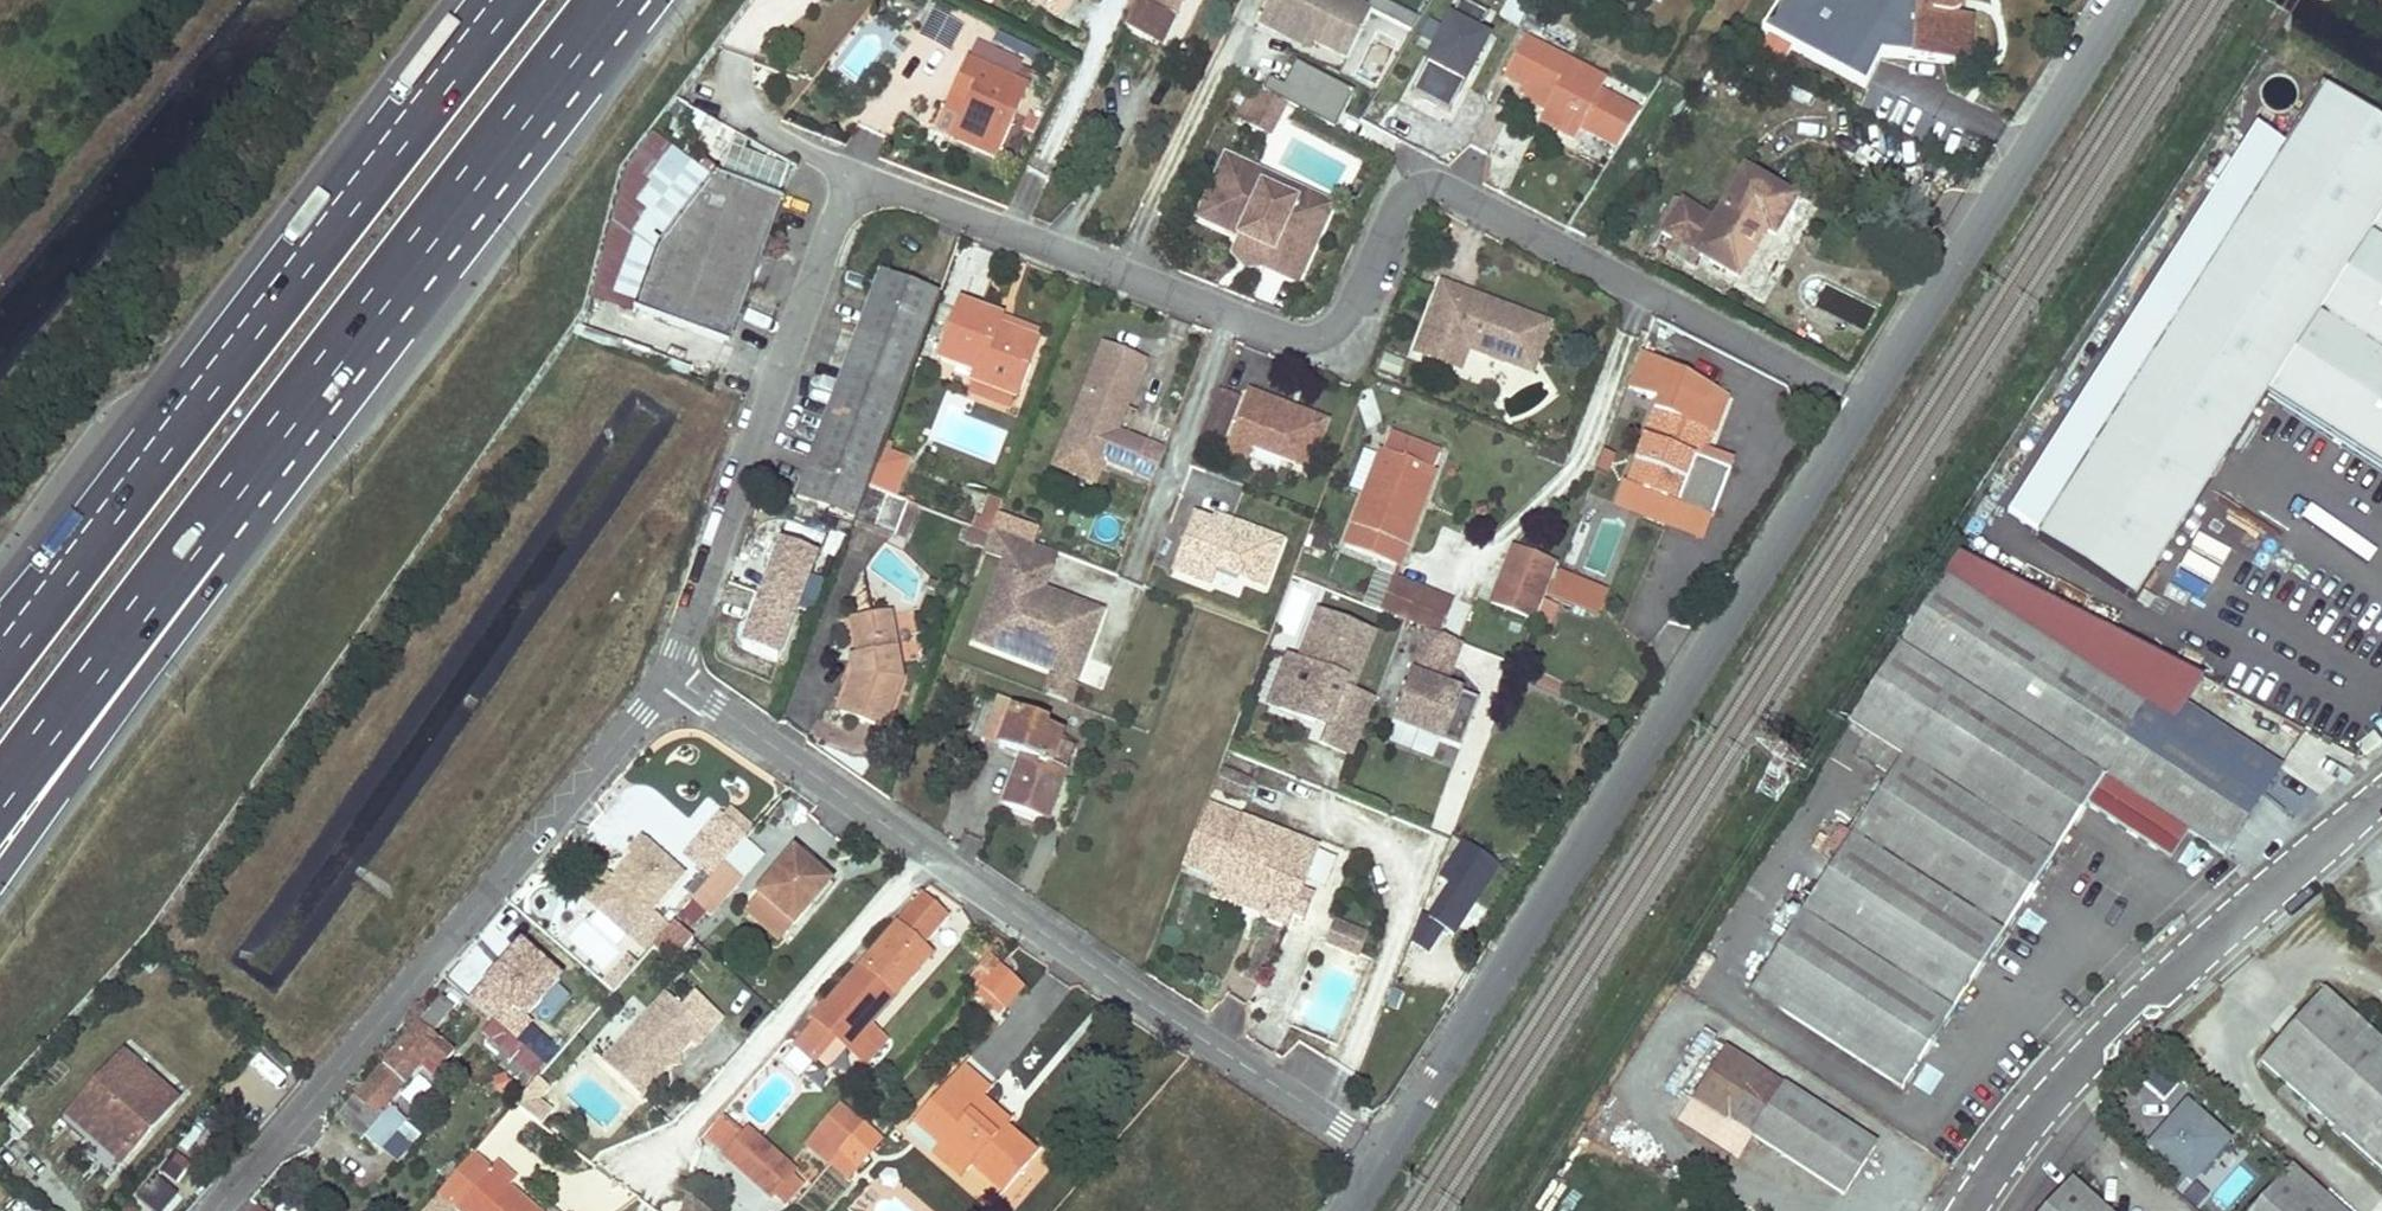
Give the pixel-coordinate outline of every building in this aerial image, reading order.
[(1053,12),(1064,0),(1038,0),(1053,12)] [(1130,6),(1137,9),(1128,28),(1158,43),(1179,0),(1133,0),(1130,6)] [(1255,26),(1275,37),(1279,29),(1310,44),(1343,61),(1370,7),(1355,0),(1269,0),(1255,26)] [(1346,67),(1384,86),(1418,19),(1382,0),(1381,0),(1346,67)] [(1879,54),(1963,62),(1968,14),(1949,12),(1951,11),(1956,6),(1958,2),(1958,0),(1884,0),(1879,54)] [(934,10),(919,36),(951,54),(966,28),(934,10)] [(1444,18),(1414,98),(1459,115),(1488,35),(1444,18)] [(1279,29),(1275,37),(1307,52),(1310,44),(1279,29)] [(1523,38),(1504,75),(1523,86),(1549,99),(1542,113),(1537,121),(1572,140),(1604,81),(1523,38)] [(1291,60),(1272,95),(1337,129),(1356,94),(1291,60)] [(955,116),(946,135),(993,158),(1026,89),(1023,88),(1031,73),(1017,67),(1010,82),(963,61),(954,80),(969,87),(962,102),(955,116)] [(1833,64),(1818,90),(1861,112),(1874,85),(1833,64)] [(2013,522),(2038,539),(2325,94),(2299,77),(2013,522)] [(1523,86),(1516,99),(1542,113),(1549,99),(1523,86)] [(1255,91),(1240,123),(1265,135),(1280,104),(1255,91)] [(2325,94),(2038,539),(2133,602),(2261,405),(2267,395),(2381,469),(2381,131),(2325,94)] [(941,109),(955,116),(962,102),(947,96),(941,109)] [(1222,155),(1192,217),(1223,230),(1255,245),(1246,263),(1280,278),(1294,246),(1284,241),(1299,206),(1256,185),(1261,173),(1222,155)] [(1743,163),(1711,215),(1679,197),(1654,240),(1676,254),(1691,250),(1736,278),(1760,240),(1752,235),(1757,226),(1766,231),(1773,235),(1797,196),(1743,163)] [(1261,173),(1256,185),(1299,206),(1284,241),(1294,246),(1316,198),(1261,173)] [(773,204),(708,180),(660,244),(635,310),(723,342),(773,204)] [(1757,226),(1752,235),(1760,240),(1766,231),(1757,226)] [(1223,230),(1215,248),(1226,266),(1246,263),(1255,245),(1223,230)] [(794,498),(852,520),(864,488),(876,455),(885,432),(936,296),(877,275),(794,498)] [(1440,277),(1414,345),(1457,362),(1463,343),(1474,339),(1479,348),(1513,362),(1527,325),(1505,316),(1509,304),(1485,294),(1481,305),(1480,304),(1469,301),(1472,289),(1440,277)] [(1472,289),(1469,301),(1480,304),(1485,294),(1472,289)] [(1511,303),(1505,316),(1528,324),(1513,362),(1530,369),(1549,318),(1511,303)] [(957,305),(935,362),(971,376),(967,385),(1010,401),(1034,341),(995,328),(993,327),(997,319),(957,305)] [(999,316),(995,328),(1034,341),(1036,331),(999,316)] [(1142,362),(1099,346),(1069,425),(1085,432),(1077,454),(1132,475),(1143,445),(1115,434),(1142,362)] [(1672,377),(1669,385),(1699,397),(1702,389),(1672,377)] [(1642,436),(1624,483),(1674,502),(1691,456),(1700,460),(1701,459),(1709,438),(1707,427),(1716,403),(1699,397),(1669,385),(1663,382),(1652,410),(1642,436)] [(967,385),(962,399),(1005,416),(1010,401),(967,385)] [(1284,407),(1245,393),(1222,454),(1242,462),(1248,448),(1305,469),(1323,422),(1294,411),(1292,417),(1281,413),(1284,407)] [(2261,405),(2381,483),(2381,469),(2267,395),(2261,405)] [(1716,403),(1707,427),(1709,438),(1722,405),(1716,403)] [(1628,430),(1642,436),(1652,410),(1638,404),(1628,430)] [(1294,411),(1284,407),(1281,413),(1292,417),(1294,411)] [(1085,432),(1069,425),(1060,448),(1077,454),(1085,432)] [(1387,431),(1343,544),(1395,565),(1438,451),(1387,431)] [(885,432),(876,455),(905,466),(913,444),(885,432)] [(1691,456),(1674,502),(1683,505),(1700,460),(1691,456)] [(1700,460),(1683,505),(1705,514),(1723,468),(1701,459),(1700,460)] [(864,488),(852,520),(873,528),(885,496),(864,488)] [(885,496),(873,528),(889,534),(902,502),(885,496)] [(986,496),(973,529),(986,533),(999,501),(986,496)] [(1209,523),(1190,516),(1169,573),(1205,586),(1211,570),(1259,588),(1277,542),(1226,523),(1223,528),(1209,523)] [(1226,523),(1211,517),(1209,523),(1223,528),(1226,523)] [(971,528),(967,540),(982,547),(986,533),(973,529),(971,528)] [(1537,610),(1558,555),(1514,538),(1493,593),(1537,610)] [(740,647),(774,659),(812,555),(778,543),(740,647)] [(1751,993),(1903,1090),(2087,807),(2163,856),(2182,829),(2223,855),(2281,769),(2185,708),(2204,681),(1958,554),(1900,644),(1847,725),(1867,738),(1857,754),(1892,776),(1751,993)] [(1374,571),(1361,603),(1384,612),(1389,601),(1379,597),(1387,576),(1374,571)] [(1389,601),(1384,612),(1425,629),(1438,633),(1450,601),(1387,576),(1379,597),(1389,601)] [(1349,691),(1372,633),(1314,610),(1295,660),(1276,708),(1322,726),(1316,742),(1349,755),(1372,700),(1349,691)] [(850,680),(838,711),(883,728),(902,680),(888,613),(848,620),(856,653),(862,677),(853,680),(850,680)] [(1457,747),(1476,698),(1441,685),(1458,642),(1438,633),(1425,629),(1389,720),(1457,747)] [(847,655),(853,680),(862,677),(856,653),(847,655)] [(1276,708),(1295,660),(1283,656),(1265,703),(1276,708)] [(1012,702),(996,746),(1018,754),(1001,802),(1045,819),(1075,741),(1032,724),(1034,718),(1014,711),(1015,706),(1036,714),(1041,701),(1033,697),(1038,683),(1022,677),(1012,702)] [(979,739),(996,746),(1012,702),(995,696),(979,739)] [(2306,734),(2286,770),(2330,794),(2350,758),(2306,734)] [(1219,790),(1246,797),(1252,778),(1224,770),(1219,790)] [(2285,805),(2295,787),(2280,778),(2270,796),(2285,805)] [(1202,806),(1179,866),(1214,879),(1264,898),(1258,915),(1286,926),(1293,907),(1304,911),(1313,889),(1302,885),(1316,848),(1202,806)] [(722,811),(706,829),(731,850),(747,832),(722,811)] [(706,829),(687,851),(712,873),(731,850),(706,829)] [(612,877),(589,902),(627,935),(682,874),(641,837),(626,853),(630,857),(612,877)] [(1430,955),(1444,931),(1459,939),(1502,866),(1463,843),(1406,940),(1430,955)] [(737,846),(681,910),(690,919),(701,907),(709,898),(716,905),(740,879),(739,876),(754,860),(737,846)] [(791,852),(755,894),(791,924),(822,888),(810,877),(815,872),(791,852)] [(1329,885),(1338,857),(1323,852),(1314,880),(1329,885)] [(815,872),(810,877),(822,888),(828,882),(816,871),(815,872)] [(584,897),(589,902),(612,877),(608,872),(584,897)] [(1214,879),(1207,896),(1258,915),(1264,898),(1214,879)] [(821,1004),(809,1017),(813,1019),(834,1039),(844,1048),(868,1022),(933,950),(925,943),(948,918),(920,892),(892,923),(895,925),(823,1005),(821,1004)] [(755,894),(743,908),(779,938),(791,924),(755,894)] [(709,898),(701,907),(708,914),(716,905),(709,898)] [(1360,952),(1367,933),(1334,921),(1326,940),(1360,952)] [(530,1024),(566,979),(519,942),(483,987),(530,1024)] [(1000,965),(983,985),(1004,1004),(1022,985),(1000,965)] [(1004,1004),(983,985),(975,993),(998,1013),(1004,1004)] [(2324,993),(2263,1062),(2284,1082),(2327,1121),(2381,1170),(2381,1045),(2324,993)] [(601,1063),(638,1097),(667,1066),(667,1055),(677,1055),(689,1042),(695,1048),(707,1034),(665,994),(601,1063)] [(418,1023),(335,1119),(358,1140),(363,1135),(375,1146),(401,1117),(385,1103),(424,1059),(436,1070),(452,1053),(431,1033),(451,1009),(440,1000),(420,1024),(418,1023)] [(540,1062),(489,1018),(480,1028),(531,1072),(540,1062)] [(813,1019),(790,1044),(812,1064),(834,1039),(813,1019)] [(868,1022),(844,1048),(852,1055),(870,1036),(879,1044),(884,1037),(868,1022)] [(870,1036),(852,1055),(861,1063),(879,1044),(870,1036)] [(774,1073),(792,1088),(812,1064),(794,1049),(774,1073)] [(1728,1049),(1680,1121),(1738,1159),(1754,1136),(1843,1194),(1874,1146),(1728,1049)] [(67,1114),(85,1132),(140,1070),(123,1053),(67,1114)] [(258,1054),(247,1066),(275,1090),(286,1078),(258,1054)] [(677,1055),(667,1055),(667,1066),(678,1066),(677,1055)] [(959,1066),(913,1118),(941,1142),(937,1146),(965,1171),(970,1164),(1001,1191),(1038,1149),(1007,1121),(1002,1127),(990,1117),(995,1111),(980,1098),(987,1090),(959,1066)] [(140,1070),(85,1132),(91,1137),(100,1128),(126,1153),(174,1100),(140,1069),(140,1070)] [(412,1113),(434,1091),(420,1078),(398,1099),(412,1113)] [(2317,1133),(2327,1121),(2284,1082),(2273,1094),(2317,1133)] [(542,1127),(555,1107),(528,1090),(515,1109),(542,1127)] [(803,1144),(826,1165),(838,1151),(859,1128),(863,1123),(840,1102),(803,1144)] [(2187,1106),(2150,1146),(2191,1184),(2227,1143),(2187,1106)] [(995,1111),(990,1117),(1002,1127),(1007,1121),(995,1111)] [(67,1114),(61,1120),(79,1138),(85,1132),(67,1114)] [(721,1158),(737,1140),(711,1117),(695,1135),(721,1158)] [(910,1123),(937,1146),(941,1142),(913,1118),(910,1123)] [(100,1128),(91,1137),(118,1162),(126,1153),(100,1128)] [(859,1128),(838,1151),(856,1167),(876,1143),(859,1128)] [(744,1133),(722,1159),(766,1197),(789,1172),(744,1133)] [(937,1146),(931,1153),(959,1178),(965,1171),(937,1146)] [(438,1193),(458,1210),(533,1210),(535,1208),(506,1184),(512,1177),(493,1160),(488,1164),(475,1153),(438,1193)] [(2230,1209),(2250,1177),(2233,1167),(2214,1199),(2230,1209)] [(2291,1168),(2252,1210),(2338,1210),(2291,1168)] [(151,1210),(168,1210),(181,1198),(155,1174),(135,1196),(151,1210)] [(2071,1179),(2044,1210),(2107,1210),(2071,1179)] [(670,1210),(705,1210),(682,1190),(670,1210)] [(118,1210),(119,1210),(136,1210),(127,1202),(118,1210)]
